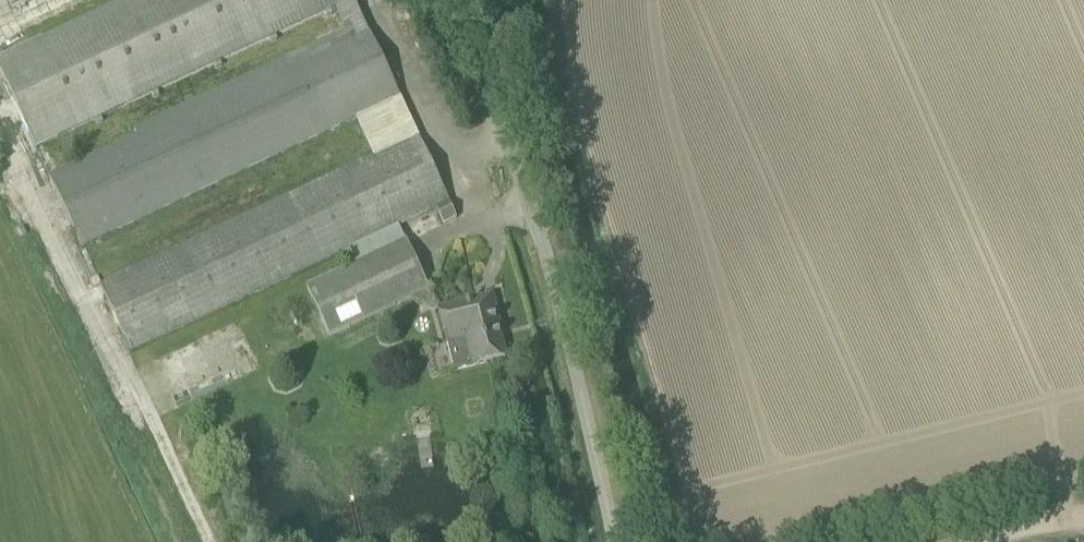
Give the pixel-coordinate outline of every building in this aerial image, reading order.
[(0,63),(38,145),(335,7),(342,23),(348,21),(360,15),(353,0),(136,0),(0,63)] [(12,11),(35,0),(6,0),(12,11)] [(355,35),(53,178),(84,244),(358,115),(377,155),(102,285),(133,351),(239,301),(414,218),(434,208),(442,224),(456,218),(367,30),(360,15),(348,21),(355,35)] [(306,289),(329,338),(430,290),(407,242),(306,289)] [(439,310),(454,371),(484,363),(506,358),(498,328),(500,328),(492,297),(471,302),(439,310)] [(175,408),(262,372),(240,321),(154,357),(175,408)]
